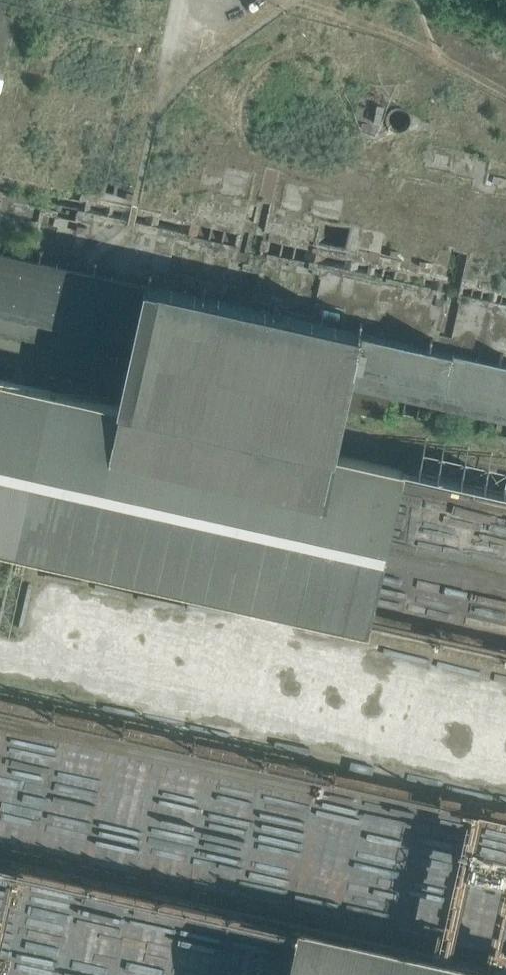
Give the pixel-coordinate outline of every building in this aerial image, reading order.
[(38,342),(42,324),(53,326),(132,344),(118,406),(334,454),(342,419),(343,415),(344,409),(384,418),(390,395),(405,398),(505,421),(505,367),(179,294),(0,254),(0,333),(38,342)] [(104,339),(101,351),(125,356),(128,344),(104,339)] [(58,378),(55,392),(96,401),(99,387),(58,378)] [(287,974),(505,974),(505,972),(298,925),(287,974)]
